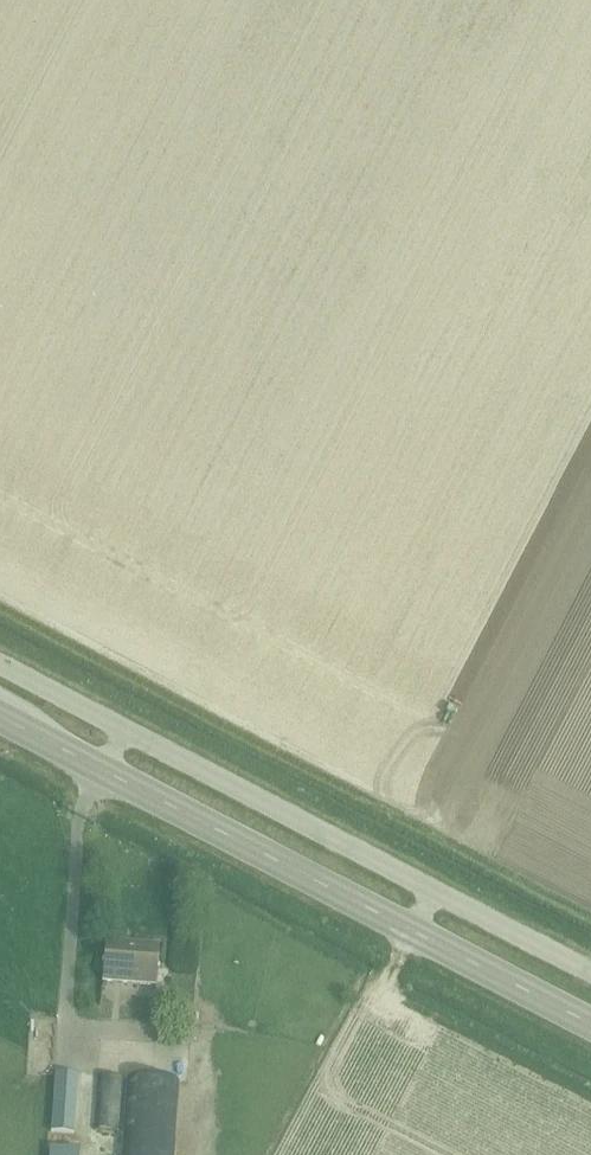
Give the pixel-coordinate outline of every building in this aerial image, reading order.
[(156,986),(159,947),(105,943),(102,982),(139,985),(156,986)] [(77,1075),(55,1074),(55,1076),(51,1132),(73,1133),(77,1075)] [(123,1079),(98,1077),(94,1130),(119,1132),(123,1079)] [(122,1154),(173,1154),(179,1083),(127,1079),(122,1154)]
